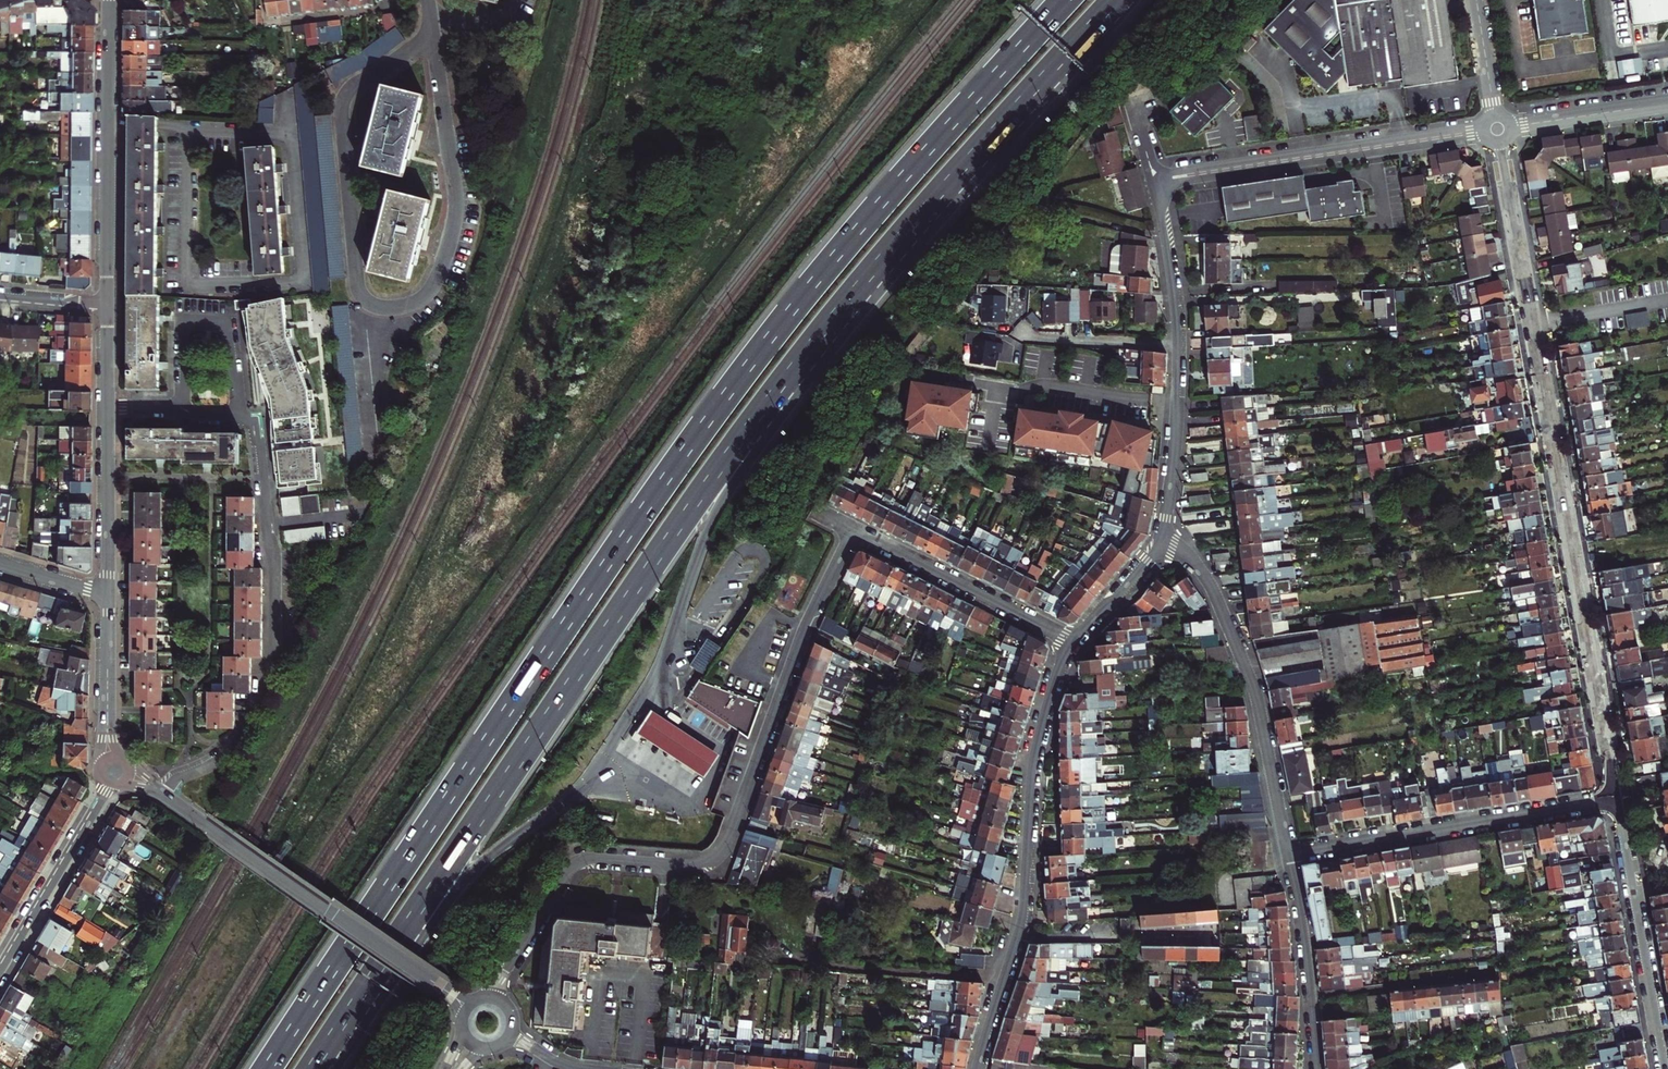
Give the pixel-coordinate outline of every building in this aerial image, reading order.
[(9,32),(8,0),(0,0),(0,19),(1,33),(9,32)] [(22,12),(21,0),(8,0),(9,32),(19,31),(19,24),(22,24),(22,19),(22,12)] [(22,12),(28,12),(28,18),(28,26),(35,25),(34,0),(21,0),(22,12)] [(35,25),(47,25),(92,25),(92,12),(92,8),(82,0),(34,0),(35,25)] [(304,14),(302,0),(299,0),(291,1),(292,15),(298,15),(304,14)] [(314,0),(302,0),(304,14),(310,13),(316,13),(314,0)] [(327,11),(326,0),(314,0),(316,13),(323,12),(327,11)] [(338,0),(326,0),(327,11),(333,11),(339,10),(338,0)] [(339,10),(345,9),(351,9),(350,0),(338,0),(339,10)] [(362,0),(350,0),(351,9),(358,8),(363,7),(362,0)] [(1326,92),(1337,82),(1333,78),(1340,72),(1346,71),(1346,73),(1347,80),(1355,79),(1356,87),(1403,80),(1391,0),(1294,0),(1264,31),(1326,92)] [(1403,80),(1404,88),(1458,80),(1446,0),(1391,0),(1403,80)] [(1539,41),(1589,33),(1584,0),(1533,0),(1539,41)] [(1633,27),(1667,22),(1667,0),(1629,0),(1633,27)] [(143,2),(125,1),(125,14),(125,26),(151,27),(161,27),(162,19),(148,19),(148,12),(146,12),(146,7),(143,7),(143,2)] [(292,15),(291,1),(279,2),(280,17),(286,16),(292,15)] [(280,17),(279,2),(267,4),(269,18),(274,17),(280,17)] [(396,14),(382,16),(384,29),(398,27),(396,14)] [(342,40),(339,21),(329,22),(331,41),(342,40)] [(329,22),(317,24),(319,42),(331,41),(329,22)] [(320,46),(319,42),(317,24),(305,25),(306,34),(308,47),(320,46)] [(70,32),(70,38),(92,38),(92,32),(92,25),(47,25),(47,30),(57,30),(59,32),(70,32)] [(305,25),(294,26),(295,35),(306,34),(305,25)] [(125,42),(149,42),(148,33),(151,33),(151,27),(125,26),(125,34),(125,42)] [(362,52),(363,69),(381,61),(413,40),(405,28),(362,52)] [(69,48),(69,52),(92,52),(92,46),(92,38),(70,38),(62,38),(62,44),(65,48),(69,48)] [(125,57),(158,57),(158,42),(149,42),(125,42),(125,50),(125,57)] [(61,59),(60,73),(92,72),(92,62),(92,52),(69,52),(61,52),(58,52),(47,52),(47,59),(61,59)] [(125,65),(125,73),(148,72),(160,72),(163,72),(163,57),(158,57),(125,57),(125,65)] [(1642,57),(1619,60),(1621,75),(1644,71),(1642,57)] [(290,80),(299,79),(297,64),(288,65),(290,80)] [(313,74),(322,70),(322,64),(312,65),(313,74)] [(322,70),(313,74),(320,88),(329,84),(322,70)] [(1333,78),(1337,82),(1346,73),(1346,71),(1340,72),(1333,78)] [(50,81),(50,93),(92,93),(92,83),(92,72),(60,73),(59,73),(59,81),(50,81)] [(148,72),(125,73),(125,79),(125,87),(160,87),(160,78),(148,78),(148,72)] [(1235,97),(1210,72),(1170,112),(1195,137),(1235,97)] [(314,112),(310,76),(300,80),(296,83),(316,294),(331,293),(329,276),(314,112)] [(1349,88),(1356,87),(1355,79),(1347,80),(1349,88)] [(259,86),(260,100),(274,93),(274,86),(259,86)] [(124,102),(146,101),(146,94),(163,94),(163,92),(174,92),(174,87),(160,87),(125,87),(125,94),(124,102)] [(387,89),(362,165),(400,177),(410,147),(425,101),(387,89)] [(60,112),(92,112),(92,103),(92,93),(50,93),(50,103),(60,104),(60,112)] [(260,100),(258,122),(273,122),(274,93),(260,100)] [(1118,99),(1103,119),(1105,121),(1107,121),(1109,128),(1125,124),(1118,99)] [(146,101),(124,102),(124,109),(124,117),(131,117),(147,117),(147,110),(174,110),(174,101),(146,101)] [(314,112),(329,276),(344,275),(329,111),(314,112)] [(92,112),(60,112),(24,112),(24,120),(61,120),(61,136),(90,137),(90,125),(92,125),(92,124),(92,119),(92,112)] [(1242,121),(1249,142),(1263,137),(1256,116),(1242,121)] [(131,130),(131,134),(158,135),(158,124),(158,118),(147,117),(131,117),(131,124),(131,130)] [(1096,154),(1103,178),(1117,173),(1125,171),(1119,150),(1121,149),(1116,131),(1106,134),(1107,140),(1098,143),(1101,153),(1096,154)] [(1653,179),(1667,176),(1667,144),(1666,132),(1657,134),(1659,145),(1648,147),(1651,168),(1653,179)] [(157,296),(158,135),(131,134),(129,296),(157,296)] [(1539,154),(1551,163),(1554,158),(1574,155),(1572,139),(1564,140),(1563,135),(1552,137),(1542,138),(1543,148),(1539,154)] [(1583,159),(1604,156),(1601,135),(1572,139),(1574,155),(1582,154),(1583,159)] [(90,137),(61,136),(61,161),(70,161),(91,161),(91,152),(92,148),(90,148),(90,137)] [(1626,140),(1631,171),(1651,168),(1648,147),(1637,148),(1635,138),(1626,140)] [(1607,153),(1610,174),(1631,171),(1626,140),(1617,141),(1618,151),(1607,153)] [(1433,174),(1433,175),(1453,172),(1458,176),(1466,164),(1460,160),(1459,150),(1445,152),(1430,155),(1432,168),(1433,174)] [(260,261),(262,283),(289,279),(275,154),(248,157),(260,261)] [(1529,190),(1547,187),(1546,179),(1549,179),(1547,167),(1551,163),(1539,154),(1535,160),(1525,161),(1529,190)] [(64,185),(90,186),(90,174),(91,174),(91,173),(91,161),(70,161),(70,178),(59,178),(59,185),(64,185)] [(1466,164),(1458,176),(1463,179),(1465,191),(1469,190),(1470,198),(1475,197),(1487,195),(1482,166),(1472,168),(1466,164)] [(1401,168),(1406,199),(1427,196),(1423,175),(1412,177),(1410,166),(1401,168)] [(1148,207),(1137,168),(1125,171),(1117,173),(1128,212),(1148,207)] [(1222,188),(1228,223),(1298,213),(1309,211),(1310,219),(1311,223),(1365,215),(1363,197),(1356,198),(1355,192),(1353,180),(1337,182),(1338,185),(1306,190),(1304,175),(1222,188)] [(64,210),(70,210),(91,210),(91,201),(91,197),(89,197),(90,186),(64,185),(64,210)] [(1542,197),(1546,216),(1567,212),(1563,192),(1548,195),(1547,187),(1529,190),(1531,199),(1542,197)] [(1064,200),(1069,194),(1065,191),(1060,197),(1064,200)] [(390,192),(364,270),(401,282),(414,242),(427,204),(390,192)] [(1475,197),(1477,206),(1489,204),(1487,195),(1475,197)] [(1474,214),(1459,217),(1463,237),(1484,234),(1480,215),(1491,214),(1489,204),(1477,206),(1472,207),(1474,214)] [(1611,213),(1604,208),(1601,214),(1608,219),(1611,213)] [(65,232),(89,232),(89,224),(91,224),(91,222),(91,210),(70,210),(70,217),(66,217),(66,221),(65,221),(65,232)] [(1309,211),(1298,213),(1299,220),(1310,219),(1309,211)] [(1547,227),(1537,229),(1539,238),(1570,232),(1569,229),(1567,216),(1567,212),(1546,216),(1547,227)] [(1575,215),(1567,216),(1569,229),(1577,227),(1575,215)] [(1667,233),(1667,219),(1659,221),(1661,234),(1667,233)] [(1018,226),(1016,232),(1013,243),(1012,242),(1010,248),(1019,250),(1025,228),(1020,227),(1018,226)] [(0,253),(0,272),(7,273),(14,273),(16,254),(16,230),(10,230),(9,254),(0,253)] [(89,232),(65,232),(58,232),(58,253),(70,252),(70,259),(90,260),(91,249),(91,246),(89,246),(89,232)] [(1146,247),(1146,237),(1123,232),(1122,245),(1118,245),(1116,246),(1114,248),(1112,251),(1112,254),(1110,275),(1146,278),(1149,247),(1146,247)] [(1539,238),(1540,247),(1551,245),(1553,257),(1573,252),(1570,232),(1539,238)] [(1206,243),(1206,260),(1231,260),(1230,243),(1230,234),(1210,235),(1210,243),(1206,243)] [(1466,258),(1497,252),(1496,243),(1486,245),(1484,234),(1463,237),(1466,258)] [(1230,243),(1231,260),(1242,260),(1242,243),(1230,243)] [(1600,244),(1583,249),(1585,257),(1603,252),(1600,244)] [(1001,259),(1007,262),(1011,256),(1006,252),(1001,259)] [(1470,280),(1491,274),(1489,263),(1499,261),(1497,252),(1466,258),(1470,280)] [(16,254),(14,273),(26,275),(26,276),(32,277),(38,277),(40,257),(16,254)] [(70,259),(62,259),(62,267),(65,267),(65,276),(66,276),(65,288),(84,290),(90,285),(90,274),(90,260),(70,259)] [(1206,260),(1206,284),(1231,284),(1231,260),(1206,260)] [(1231,260),(1231,284),(1242,283),(1242,260),(1231,260)] [(1579,263),(1583,285),(1584,291),(1587,290),(1586,285),(1587,284),(1588,283),(1584,262),(1579,263)] [(1556,285),(1557,285),(1559,295),(1584,291),(1583,285),(1579,263),(1553,267),(1556,285)] [(1152,278),(1146,278),(1110,275),(1103,274),(1102,281),(1109,282),(1119,283),(1119,292),(1136,293),(1151,294),(1152,278)] [(1456,283),(1460,304),(1472,302),(1473,308),(1505,302),(1501,280),(1492,283),(1491,274),(1470,280),(1456,283)] [(1597,282),(1599,288),(1610,286),(1609,280),(1597,282)] [(1109,282),(1108,291),(1119,292),(1119,283),(1109,282)] [(1280,282),(1280,294),(1337,291),(1336,282),(1280,282)] [(1586,285),(1587,290),(1595,289),(1594,282),(1588,283),(1587,284),(1586,285)] [(1004,323),(1005,309),(1008,309),(1009,286),(977,284),(977,292),(984,295),(983,312),(981,312),(980,316),(983,316),(983,322),(1004,323)] [(1374,301),(1375,319),(1378,319),(1379,328),(1396,327),(1396,322),(1394,289),(1361,290),(1362,302),(1374,301)] [(1079,291),(1080,301),(1080,321),(1116,320),(1115,301),(1091,302),(1090,291),(1079,291)] [(1151,302),(1151,294),(1136,293),(1136,323),(1157,323),(1157,302),(1151,302)] [(130,297),(130,389),(129,389),(129,391),(160,391),(160,390),(159,389),(159,367),(159,320),(160,298),(160,296),(157,296),(129,296),(129,297),(130,297)] [(237,299),(238,308),(251,306),(251,304),(250,297),(237,299)] [(285,298),(251,301),(251,306),(252,316),(253,323),(254,330),(254,337),(255,344),(275,397),(276,411),(279,442),(312,438),(314,438),(309,388),(289,335),(285,298)] [(1077,323),(1079,301),(1044,302),(1044,324),(1077,323)] [(1473,308),(1470,309),(1472,322),(1475,322),(1507,316),(1505,302),(1473,308)] [(1230,336),(1229,319),(1240,319),(1239,304),(1205,306),(1206,329),(1207,329),(1207,338),(1230,336)] [(334,306),(344,405),(351,470),(365,469),(349,305),(334,306)] [(1313,307),(1297,308),(1298,332),(1315,331),(1313,307)] [(1625,315),(1628,330),(1650,326),(1648,311),(1625,315)] [(951,312),(940,324),(952,326),(959,318),(951,312)] [(54,337),(56,337),(90,337),(90,329),(90,318),(55,315),(55,322),(59,322),(59,332),(55,332),(53,332),(54,337)] [(1507,316),(1475,322),(1478,335),(1510,329),(1507,316)] [(10,351),(10,349),(11,327),(11,325),(0,323),(0,350),(10,351)] [(11,327),(10,349),(38,350),(38,337),(39,327),(24,327),(11,327)] [(995,342),(996,334),(988,332),(967,329),(965,343),(971,344),(971,341),(975,341),(974,344),(971,364),(994,367),(996,352),(1002,353),(1003,344),(995,342)] [(1479,352),(1482,351),(1513,346),(1510,329),(1478,335),(1476,335),(1479,352)] [(1207,338),(1207,349),(1244,347),(1281,345),(1280,334),(1230,336),(1207,338)] [(56,337),(56,350),(90,350),(90,343),(90,337),(56,337)] [(1560,347),(1562,359),(1593,354),(1591,341),(1560,347)] [(1474,366),(1515,359),(1513,346),(1482,351),(1483,357),(1480,361),(1473,362),(1474,366)] [(1646,346),(1626,346),(1627,360),(1647,360),(1646,346)] [(1244,347),(1207,349),(1209,387),(1214,386),(1214,394),(1222,393),(1222,397),(1234,397),(1232,363),(1245,362),(1244,347)] [(1162,370),(1167,370),(1167,354),(1126,349),(1126,358),(1142,360),(1142,367),(1162,370)] [(50,364),(66,364),(90,364),(90,358),(90,350),(56,350),(50,350),(50,364)] [(1562,359),(1565,375),(1595,370),(1593,358),(1600,357),(1600,352),(1593,354),(1562,359)] [(924,363),(925,355),(917,354),(916,362),(924,363)] [(1486,378),(1517,372),(1515,359),(1474,366),(1473,366),(1476,380),(1486,378)] [(65,378),(90,378),(90,372),(90,364),(66,364),(65,378)] [(1166,387),(1167,370),(1162,370),(1142,367),(1126,366),(1126,376),(1131,377),(1141,377),(1141,385),(1166,387)] [(1595,370),(1565,375),(1568,390),(1602,384),(1600,369),(1595,370)] [(90,378),(65,378),(65,391),(90,391),(90,385),(90,378)] [(1496,396),(1498,407),(1523,402),(1520,388),(1519,388),(1518,379),(1497,382),(1499,390),(1493,391),(1492,386),(1487,381),(1486,378),(1476,380),(1469,381),(1475,411),(1484,409),(1489,408),(1488,400),(1490,400),(1489,398),(1496,396)] [(935,385),(912,381),(905,419),(908,420),(905,433),(937,439),(939,425),(966,429),(969,408),(976,409),(978,393),(934,386),(935,385)] [(1568,390),(1570,406),(1592,402),(1591,395),(1604,393),(1603,383),(1602,384),(1568,390)] [(40,391),(40,403),(90,404),(90,397),(90,391),(65,391),(62,391),(45,391),(40,391)] [(1222,397),(1224,411),(1257,408),(1256,403),(1266,402),(1266,395),(1234,397),(1222,397)] [(1570,406),(1573,421),(1604,415),(1601,400),(1592,402),(1570,406)] [(1489,408),(1484,409),(1487,424),(1487,423),(1494,422),(1516,418),(1525,417),(1523,402),(1498,407),(1489,408)] [(1224,411),(1226,424),(1258,421),(1257,413),(1268,412),(1267,407),(1257,408),(1224,411)] [(26,410),(10,409),(10,426),(21,426),(26,426),(26,410)] [(1101,468),(1130,476),(1125,493),(1156,502),(1159,469),(1150,468),(1155,440),(1150,440),(1151,434),(1113,427),(1112,429),(1082,420),(1082,416),(1061,412),(1061,417),(1020,410),(1013,456),(1090,468),(1088,481),(1097,482),(1101,468)] [(1257,413),(1258,421),(1269,421),(1268,412),(1257,413)] [(1604,415),(1573,421),(1576,435),(1611,428),(1609,414),(1604,415)] [(1356,415),(1345,416),(1346,428),(1357,427),(1356,415)] [(1516,418),(1494,422),(1496,431),(1515,428),(1516,418)] [(1226,424),(1228,438),(1257,435),(1257,428),(1279,426),(1278,420),(1269,421),(1258,421),(1226,424)] [(1425,434),(1428,453),(1456,448),(1455,443),(1477,440),(1476,435),(1489,433),(1487,423),(1487,424),(1425,434)] [(0,424),(0,426),(0,441),(18,444),(21,426),(10,426),(0,424)] [(59,426),(59,440),(90,441),(90,435),(90,427),(59,426)] [(1189,428),(1190,436),(1205,435),(1204,427),(1189,428)] [(1576,435),(1578,449),(1614,442),(1611,428),(1576,435)] [(183,461),(185,461),(185,434),(185,430),(184,430),(184,431),(132,430),(132,429),(130,429),(130,460),(132,460),(132,459),(152,460),(183,460),(183,461)] [(1363,430),(1364,438),(1365,445),(1372,444),(1369,429),(1363,430)] [(185,434),(185,461),(185,465),(186,465),(209,465),(238,465),(238,466),(239,466),(240,440),(242,440),(242,436),(240,436),(240,434),(238,434),(238,435),(187,435),(187,434),(185,434)] [(1263,448),(1275,446),(1274,434),(1257,435),(1228,438),(1229,451),(1263,448)] [(279,442),(280,449),(313,445),(312,438),(279,442)] [(63,443),(63,454),(90,454),(90,448),(90,441),(59,440),(59,443),(63,443)] [(1578,449),(1581,464),(1617,457),(1614,442),(1578,449)] [(1372,444),(1365,445),(1366,451),(1369,464),(1370,472),(1383,469),(1385,469),(1384,461),(1379,462),(1377,450),(1373,451),(1372,444)] [(1506,459),(1508,468),(1514,467),(1534,463),(1530,444),(1504,448),(1506,459)] [(313,445),(280,449),(283,481),(319,478),(315,445),(313,445)] [(1229,451),(1231,464),(1264,461),(1263,448),(1229,451)] [(1413,451),(1405,452),(1407,463),(1415,462),(1413,451)] [(1208,453),(1205,453),(1193,455),(1194,463),(1209,461),(1208,453)] [(64,460),(63,467),(90,468),(90,462),(90,454),(63,454),(60,454),(60,460),(64,460)] [(1581,464),(1583,477),(1621,470),(1623,470),(1620,456),(1617,457),(1581,464)] [(1495,461),(1497,470),(1508,468),(1506,459),(1495,461)] [(1231,464),(1233,478),(1274,474),(1286,472),(1285,465),(1264,466),(1264,461),(1231,464)] [(1516,479),(1536,476),(1534,463),(1514,467),(1516,479)] [(1357,465),(1359,478),(1366,477),(1371,476),(1370,472),(1369,464),(1357,465)] [(90,468),(63,467),(63,481),(71,482),(90,482),(90,475),(90,468)] [(1372,482),(1373,485),(1379,484),(1378,477),(1384,475),(1383,469),(1370,472),(1371,476),(1372,482)] [(1623,482),(1621,470),(1583,477),(1585,489),(1623,482)] [(1191,474),(1191,482),(1208,480),(1207,472),(1191,474)] [(1274,474),(1233,478),(1234,491),(1275,487),(1276,487),(1274,474)] [(843,476),(829,503),(835,505),(840,508),(854,481),(843,476)] [(1506,481),(1509,494),(1538,489),(1536,476),(1516,479),(1506,481)] [(956,486),(958,481),(951,477),(948,482),(956,486)] [(850,513),(864,486),(866,483),(861,480),(856,478),(854,481),(840,508),(850,513)] [(1585,489),(1588,503),(1625,496),(1633,494),(1630,481),(1623,482),(1585,489)] [(71,482),(71,492),(90,492),(90,482),(71,482)] [(874,491),(864,486),(850,513),(861,518),(873,494),(874,491)] [(973,486),(970,493),(979,496),(982,489),(973,486)] [(1234,491),(1236,505),(1276,500),(1275,487),(1234,491)] [(1528,502),(1540,500),(1538,489),(1509,494),(1492,497),(1495,510),(1496,510),(1529,504),(1528,502)] [(1365,505),(1376,504),(1374,491),(1368,492),(1364,492),(1365,505)] [(90,513),(90,492),(71,492),(71,504),(65,504),(64,507),(68,507),(68,509),(62,509),(53,509),(53,519),(65,519),(69,520),(90,520),(90,513)] [(861,518),(871,523),(884,496),(886,494),(883,492),(882,495),(881,497),(873,494),(861,518)] [(908,503),(919,508),(924,500),(920,498),(922,496),(914,492),(908,503)] [(992,498),(1005,504),(1008,498),(995,492),(992,498)] [(1153,516),(1156,502),(1125,493),(1121,492),(1117,505),(1153,516)] [(136,494),(136,511),(161,511),(161,503),(161,494),(136,494)] [(1190,505),(1211,502),(1210,494),(1189,497),(1190,505)] [(318,495),(300,498),(302,516),(321,514),(318,495)] [(10,497),(0,496),(0,548),(2,548),(10,499),(10,497)] [(871,523),(881,529),(893,505),(894,502),(895,501),(896,500),(896,499),(893,497),(891,500),(884,496),(871,523)] [(1588,503),(1590,516),(1610,512),(1609,506),(1617,504),(1617,506),(1626,504),(1625,496),(1588,503)] [(903,540),(914,545),(930,514),(936,502),(925,497),(924,500),(919,508),(903,540)] [(1332,499),(1333,506),(1344,504),(1344,497),(1332,499)] [(229,507),(229,516),(254,516),(254,498),(229,498),(229,507)] [(1028,501),(1023,498),(1020,504),(1025,507),(1028,501)] [(15,500),(10,499),(2,548),(10,551),(14,552),(17,528),(15,528),(17,513),(14,513),(15,500)] [(1236,505),(1238,518),(1275,513),(1278,513),(1276,500),(1236,505)] [(1496,510),(1498,522),(1508,521),(1543,514),(1540,500),(1528,502),(1529,504),(1496,510)] [(1376,504),(1378,516),(1387,515),(1385,502),(1376,504)] [(903,540),(919,508),(908,503),(906,507),(892,534),(903,540)] [(892,534),(906,507),(900,504),(899,507),(893,505),(881,529),(892,534)] [(1365,505),(1367,518),(1378,516),(1376,504),(1365,505)] [(1149,535),(1153,516),(1117,505),(1114,505),(1111,515),(1107,514),(1105,522),(1149,535)] [(930,515),(939,519),(942,514),(933,509),(930,515)] [(1610,512),(1590,516),(1593,529),(1597,528),(1599,542),(1629,536),(1624,510),(1610,512)] [(136,529),(161,529),(161,521),(161,511),(136,511),(136,529)] [(1275,513),(1238,518),(1240,531),(1283,526),(1293,525),(1292,512),(1278,513),(1275,513)] [(914,545),(925,551),(940,521),(940,520),(941,520),(939,519),(930,515),(930,514),(914,545)] [(1508,521),(1510,533),(1513,533),(1545,527),(1543,514),(1508,521)] [(254,533),(254,516),(229,516),(229,523),(229,533),(254,533)] [(33,532),(50,533),(50,519),(34,519),(33,532)] [(90,520),(69,520),(69,530),(65,530),(65,533),(90,533),(90,527),(90,520)] [(940,521),(925,551),(931,554),(936,556),(951,527),(940,521)] [(1149,535),(1105,522),(1103,529),(1106,531),(1101,537),(1106,539),(1112,543),(1130,558),(1149,535)] [(1062,533),(1067,535),(1071,527),(1066,525),(1062,533)] [(325,526),(283,530),(284,543),(326,539),(325,526)] [(951,526),(951,527),(936,556),(942,559),(947,562),(960,535),(962,531),(951,526)] [(1284,536),(1283,526),(1240,531),(1241,545),(1281,540),(1281,536),(1284,536)] [(971,540),(958,567),(970,573),(990,533),(978,527),(971,540)] [(1513,533),(1515,545),(1527,543),(1547,540),(1545,527),(1513,533)] [(136,529),(136,547),(161,547),(161,539),(161,529),(136,529)] [(90,533),(65,533),(51,533),(51,536),(58,536),(58,544),(54,543),(54,546),(56,547),(90,547),(90,541),(90,533)] [(254,533),(229,533),(229,543),(229,551),(254,551),(254,533)] [(970,573),(982,580),(1001,542),(1002,540),(990,533),(970,573)] [(947,562),(958,567),(971,540),(960,535),(947,562)] [(1126,562),(1130,558),(1112,543),(1106,539),(1101,537),(1094,545),(1099,550),(1104,554),(1104,555),(1111,561),(1112,561),(1112,560),(1113,559),(1116,561),(1122,567),(1126,562)] [(1290,552),(1296,552),(1295,548),(1282,549),(1281,540),(1241,545),(1243,558),(1290,552)] [(1516,559),(1550,553),(1547,540),(1527,543),(1529,550),(1515,552),(1515,554),(1516,559)] [(1001,542),(982,580),(993,585),(1012,548),(1001,542)] [(40,544),(32,543),(31,557),(39,559),(40,544)] [(40,544),(39,559),(47,561),(48,545),(40,544)] [(1113,577),(1122,567),(1116,561),(1113,559),(1112,560),(1112,561),(1111,561),(1104,555),(1104,554),(1099,550),(1094,545),(1088,552),(1086,550),(1083,553),(1087,556),(1113,577)] [(90,547),(56,547),(56,564),(84,573),(87,571),(90,569),(90,547)] [(161,547),(136,547),(136,564),(157,564),(161,564),(161,555),(161,547)] [(1017,550),(1012,548),(993,585),(1004,591),(1019,562),(1023,552),(1017,550)] [(844,580),(856,586),(872,554),(864,550),(857,552),(844,580)] [(254,551),(229,551),(229,560),(229,569),(237,569),(254,569),(254,551)] [(1021,586),(1016,597),(1027,602),(1035,586),(1042,574),(1047,564),(1052,554),(1046,551),(1037,568),(1032,565),(1030,568),(1027,573),(1026,576),(1025,576),(1024,575),(1021,581),(1019,585),(1021,586)] [(1215,562),(1230,560),(1229,552),(1212,554),(1213,562),(1215,562)] [(1243,558),(1245,572),(1277,568),(1276,561),(1291,559),(1290,552),(1243,558)] [(1521,572),(1552,567),(1550,553),(1516,559),(1512,560),(1505,561),(1507,569),(1518,567),(1519,572),(1521,572)] [(856,586),(868,592),(884,560),(872,554),(856,586)] [(1097,579),(1106,586),(1113,577),(1087,556),(1084,561),(1082,559),(1078,565),(1088,573),(1087,574),(1092,578),(1096,581),(1097,579)] [(1066,573),(1069,575),(1097,597),(1103,589),(1106,586),(1097,579),(1096,581),(1092,578),(1087,574),(1088,573),(1078,565),(1070,561),(1061,558),(1060,559),(1071,568),(1066,573)] [(879,597),(895,566),(884,560),(868,592),(879,597)] [(1215,562),(1217,570),(1232,568),(1231,560),(1230,560),(1215,562)] [(1015,596),(1016,597),(1021,586),(1019,585),(1021,581),(1024,575),(1025,576),(1026,576),(1027,573),(1030,568),(1019,562),(1004,591),(1015,596)] [(1600,572),(1603,586),(1642,579),(1650,577),(1648,563),(1600,572)] [(131,582),(157,582),(157,575),(157,564),(136,564),(131,564),(131,582)] [(1053,567),(1047,564),(1042,574),(1048,578),(1054,568),(1053,567)] [(1245,572),(1246,585),(1290,580),(1298,578),(1296,565),(1277,568),(1245,572)] [(878,600),(887,605),(905,571),(895,566),(879,597),(878,600)] [(1554,580),(1552,567),(1521,572),(1523,579),(1510,581),(1511,588),(1554,580)] [(237,578),(237,587),(262,587),(262,569),(254,569),(237,569),(237,578)] [(1398,570),(1399,579),(1407,577),(1406,569),(1398,570)] [(897,610),(914,576),(905,571),(887,605),(894,608),(897,610)] [(1097,597),(1069,575),(1066,573),(1058,583),(1061,584),(1071,592),(1070,593),(1078,602),(1080,600),(1088,607),(1097,597)] [(897,610),(907,614),(924,580),(914,576),(897,610)] [(1206,604),(1198,592),(1189,578),(1188,577),(1187,578),(1173,587),(1177,592),(1192,612),(1200,610),(1199,609),(1206,604)] [(1173,587),(1170,589),(1156,578),(1155,581),(1142,597),(1135,604),(1148,614),(1154,607),(1161,612),(1177,592),(1173,587)] [(1642,579),(1603,586),(1605,599),(1640,593),(1639,586),(1643,586),(1642,579)] [(907,614),(917,619),(934,585),(924,580),(907,614)] [(1246,585),(1248,599),(1281,595),(1291,593),(1290,580),(1246,585)] [(1513,601),(1527,599),(1557,593),(1554,580),(1511,588),(1513,601)] [(21,607),(26,589),(19,587),(5,582),(0,581),(0,601),(21,607)] [(1400,581),(1392,582),(1394,591),(1401,590),(1400,581)] [(157,582),(131,582),(131,600),(157,601),(157,592),(157,582)] [(1071,592),(1061,584),(1058,583),(1057,583),(1049,593),(1055,596),(1080,617),(1088,607),(1080,600),(1078,602),(1070,593),(1071,592)] [(917,619),(927,625),(944,591),(934,585),(917,619)] [(1055,596),(1049,593),(1043,590),(1035,586),(1027,602),(1036,607),(1041,599),(1047,602),(1043,610),(1069,624),(1076,622),(1080,617),(1055,596)] [(237,594),(237,605),(262,605),(262,587),(237,587),(237,594)] [(937,629),(939,625),(955,596),(944,591),(927,625),(937,629)] [(1607,610),(1611,610),(1612,614),(1650,607),(1651,607),(1648,591),(1640,593),(1605,599),(1607,610)] [(1530,612),(1559,606),(1557,593),(1527,599),(1530,612)] [(1248,599),(1250,612),(1293,607),(1293,602),(1282,604),(1281,595),(1248,599)] [(948,634),(965,601),(955,596),(939,625),(946,629),(944,632),(948,634)] [(58,614),(55,623),(57,628),(62,629),(65,628),(79,632),(85,613),(66,608),(68,601),(63,600),(58,598),(53,613),(58,614)] [(131,618),(157,618),(157,611),(157,601),(131,600),(131,618)] [(961,640),(965,627),(976,607),(965,601),(948,634),(961,640)] [(1418,603),(1419,613),(1426,612),(1425,602),(1418,603)] [(1149,615),(1148,614),(1135,604),(1118,618),(1149,615)] [(262,605),(237,605),(237,613),(237,622),(262,623),(262,605)] [(1524,625),(1561,619),(1559,606),(1530,612),(1519,614),(1521,626),(1524,625)] [(985,635),(994,616),(976,607),(965,627),(985,635)] [(1250,612),(1252,626),(1284,621),(1283,612),(1285,611),(1285,614),(1294,613),(1294,612),(1293,607),(1250,612)] [(1608,615),(1611,634),(1646,628),(1650,627),(1648,616),(1652,615),(1650,607),(1612,614),(1608,615)] [(1160,614),(1149,615),(1118,618),(1120,630),(1120,631),(1154,627),(1161,627),(1160,614)] [(832,635),(838,622),(825,616),(820,628),(832,635)] [(1286,634),(1253,639),(1269,691),(1321,682),(1341,679),(1413,667),(1424,665),(1426,665),(1418,616),(1317,630),(1310,631),(1289,634),(1286,634)] [(1422,617),(1424,627),(1432,626),(1430,616),(1422,617)] [(1308,618),(1310,631),(1317,630),(1315,617),(1308,618)] [(131,636),(157,636),(157,628),(157,618),(131,618),(131,636)] [(1524,625),(1526,638),(1564,631),(1561,619),(1524,625)] [(1214,634),(1213,620),(1184,624),(1186,637),(1201,636),(1214,634)] [(1252,626),(1253,639),(1286,634),(1284,621),(1252,626)] [(237,632),(237,640),(262,640),(262,623),(237,622),(237,632)] [(1047,642),(1006,622),(1001,631),(1007,634),(1002,643),(1004,643),(1047,656),(1049,649),(1047,642)] [(873,657),(883,636),(874,631),(864,626),(856,641),(853,647),(873,657)] [(1155,632),(1154,627),(1120,631),(1120,630),(1108,632),(1109,644),(1109,645),(1144,641),(1150,641),(1150,637),(1143,638),(1136,638),(1136,634),(1142,633),(1155,632)] [(1611,634),(1614,651),(1639,647),(1649,645),(1646,628),(1611,634)] [(1536,649),(1566,644),(1564,631),(1526,638),(1517,639),(1519,648),(1535,645),(1536,649)] [(827,648),(832,639),(819,633),(815,643),(827,648)] [(1208,648),(1219,647),(1218,634),(1214,634),(1201,636),(1202,649),(1208,648)] [(853,647),(856,641),(846,635),(843,641),(853,647)] [(904,646),(907,640),(897,635),(894,641),(904,646)] [(157,636),(131,636),(131,654),(157,654),(157,646),(157,636)] [(898,658),(904,646),(894,641),(884,636),(883,636),(873,657),(894,667),(898,658)] [(237,658),(251,658),(262,658),(262,640),(237,640),(237,647),(237,658)] [(1146,655),(1144,641),(1109,645),(1109,644),(1097,646),(1098,659),(1098,660),(1101,659),(1112,658),(1122,657),(1146,655)] [(851,661),(848,659),(827,648),(815,643),(811,655),(831,663),(848,670),(851,661)] [(1044,667),(1047,656),(1004,643),(1003,646),(1002,649),(1007,651),(1005,657),(1009,658),(1044,667)] [(1538,662),(1568,656),(1566,644),(1536,649),(1525,651),(1526,656),(1537,654),(1538,662)] [(1209,662),(1230,660),(1225,646),(1219,647),(1208,648),(1209,662)] [(88,659),(88,650),(75,647),(74,649),(70,648),(69,656),(88,659)] [(1639,647),(1614,651),(1617,666),(1618,666),(1664,658),(1663,649),(1642,652),(1643,654),(1640,654),(1639,647)] [(961,648),(959,655),(965,657),(967,650),(961,648)] [(88,666),(88,659),(69,656),(58,654),(57,663),(48,661),(47,666),(63,669),(88,673),(88,666)] [(157,654),(131,654),(131,672),(137,672),(157,672),(157,664),(157,654)] [(854,673),(848,670),(831,663),(811,655),(807,667),(827,674),(849,683),(854,673)] [(1537,675),(1570,669),(1568,656),(1538,662),(1518,665),(1519,671),(1522,671),(1536,668),(1537,675)] [(1618,666),(1621,682),(1650,677),(1654,676),(1667,673),(1667,657),(1664,658),(1618,666)] [(226,666),(226,676),(251,676),(251,658),(237,658),(226,658),(226,666)] [(907,671),(911,663),(898,658),(894,667),(907,671)] [(1040,679),(1044,667),(1009,658),(1007,662),(1002,661),(999,668),(1005,669),(1015,672),(1021,674),(1021,673),(1030,675),(1030,677),(1040,679)] [(1113,664),(1102,665),(1101,659),(1098,660),(1098,659),(1079,661),(1080,676),(1097,674),(1114,672),(1153,668),(1152,660),(1113,664)] [(921,674),(923,667),(924,665),(912,660),(911,663),(907,671),(921,674)] [(1413,667),(1414,676),(1426,674),(1424,665),(1413,667)] [(849,683),(827,674),(807,667),(803,678),(823,685),(842,693),(845,686),(848,687),(849,683)] [(933,678),(936,671),(923,667),(921,674),(933,678)] [(1522,671),(1523,677),(1537,675),(1536,668),(1522,671)] [(88,673),(63,669),(62,672),(67,673),(64,690),(88,694),(88,684),(88,673)] [(1030,677),(1030,675),(1021,673),(1021,674),(1015,672),(1005,669),(1002,681),(1036,691),(1040,679),(1030,677)] [(1546,687),(1573,682),(1570,669),(1537,675),(1538,679),(1544,678),(1546,687)] [(137,672),(137,690),(162,689),(162,682),(162,672),(157,672),(137,672)] [(902,675),(894,672),(892,680),(899,683),(902,675)] [(1125,696),(1116,696),(1114,672),(1097,674),(1097,693),(1066,695),(1060,710),(1096,709),(1126,708),(1125,696)] [(225,694),(235,694),(251,694),(251,676),(226,676),(225,685),(225,694)] [(1659,703),(1666,702),(1664,691),(1653,693),(1651,683),(1650,677),(1621,682),(1626,709),(1659,703)] [(749,738),(763,701),(757,699),(751,697),(746,694),(740,692),(735,690),(729,688),(723,686),(701,678),(693,690),(688,698),(741,732),(749,738)] [(842,693),(823,685),(803,678),(798,689),(832,701),(834,694),(841,697),(842,693)] [(1321,682),(1269,691),(1275,721),(1293,718),(1298,717),(1297,709),(1292,710),(1291,704),(1317,700),(1316,691),(1342,686),(1341,679),(1321,682)] [(1429,681),(1432,693),(1440,692),(1437,679),(1429,681)] [(7,703),(11,682),(0,680),(0,701),(7,703)] [(1031,707),(1036,691),(1002,681),(999,680),(996,688),(990,686),(988,694),(1031,707)] [(1546,687),(1524,690),(1526,703),(1542,700),(1575,695),(1573,682),(1546,687)] [(887,688),(880,685),(877,695),(885,698),(887,688)] [(87,707),(88,694),(64,690),(45,687),(42,705),(75,718),(72,725),(87,730),(87,726),(87,707)] [(162,689),(137,690),(137,707),(147,707),(162,707),(162,699),(162,689)] [(834,702),(832,701),(798,689),(794,700),(820,710),(830,713),(834,702)] [(1027,723),(1031,707),(988,694),(984,693),(979,708),(981,709),(1027,723)] [(209,702),(209,711),(234,711),(235,694),(225,694),(209,694),(209,702)] [(1138,707),(1159,706),(1159,695),(1151,695),(1151,702),(1138,703),(1138,707)] [(1575,695),(1542,700),(1544,712),(1545,712),(1581,706),(1579,698),(1576,699),(1575,695)] [(1205,698),(1206,709),(1220,708),(1219,697),(1205,698)] [(816,721),(820,710),(794,700),(790,712),(816,721)] [(1627,717),(1628,722),(1661,716),(1659,703),(1626,709),(1626,710),(1622,710),(1624,718),(1627,717)] [(1248,721),(1245,706),(1220,708),(1206,709),(1207,723),(1248,721)] [(1543,714),(1545,729),(1584,722),(1583,717),(1582,711),(1581,706),(1545,712),(1545,714),(1543,714)] [(147,707),(147,725),(173,725),(173,718),(173,707),(162,707),(147,707)] [(1022,739),(1027,723),(981,709),(979,714),(973,712),(970,723),(987,728),(1022,739)] [(1097,721),(1096,709),(1060,710),(1060,723),(1097,721)] [(686,732),(652,710),(637,732),(672,755),(705,777),(720,755),(686,732)] [(209,722),(209,729),(234,729),(234,711),(209,711),(209,722)] [(823,723),(816,721),(790,712),(786,723),(819,734),(823,723)] [(1530,717),(1532,731),(1545,729),(1543,714),(1530,717)] [(45,720),(45,726),(62,732),(62,745),(62,754),(53,753),(43,752),(42,764),(69,767),(81,768),(86,762),(87,751),(87,730),(72,725),(46,716),(45,720)] [(1629,729),(1632,741),(1665,735),(1662,716),(1661,716),(1628,722),(1626,723),(1627,729),(1629,729)] [(1293,718),(1275,721),(1280,745),(1298,742),(1293,718)] [(1103,721),(1097,721),(1060,723),(1060,735),(1097,733),(1104,733),(1103,721)] [(1249,735),(1248,721),(1207,723),(1202,724),(1203,727),(1205,727),(1205,732),(1227,731),(1227,736),(1249,735)] [(1492,723),(1493,730),(1505,728),(1504,721),(1492,723)] [(1575,751),(1588,749),(1585,732),(1584,722),(1545,729),(1550,755),(1559,754),(1557,741),(1559,740),(1559,741),(1573,739),(1575,751)] [(815,745),(819,734),(786,723),(782,734),(803,741),(813,745),(815,745)] [(1479,726),(1480,732),(1493,730),(1492,723),(1479,726)] [(147,743),(173,743),(173,735),(173,725),(147,725),(147,743)] [(1017,754),(1022,739),(987,728),(985,733),(968,728),(965,739),(982,744),(1017,754)] [(1097,737),(1097,733),(1060,735),(1060,747),(1105,745),(1105,737),(1097,737)] [(813,745),(803,741),(782,734),(778,745),(809,756),(813,745)] [(1249,749),(1249,735),(1227,736),(1219,737),(1219,744),(1203,744),(1204,751),(1216,751),(1249,749)] [(1636,762),(1661,758),(1658,747),(1667,745),(1667,735),(1665,735),(1632,741),(1636,762)] [(1284,757),(1291,794),(1312,790),(1302,741),(1298,742),(1280,745),(1282,758),(1284,757)] [(52,744),(53,753),(62,754),(62,745),(52,744)] [(1012,770),(1017,754),(982,744),(980,751),(963,746),(961,754),(978,759),(1012,770)] [(805,768),(809,756),(778,745),(774,756),(805,768)] [(1105,749),(1105,745),(1060,747),(1060,759),(1083,758),(1083,752),(1085,754),(1099,753),(1106,753),(1105,749)] [(882,750),(876,748),(873,756),(880,758),(882,750)] [(1218,775),(1250,773),(1249,749),(1216,751),(1218,775)] [(1511,759),(1518,802),(1530,800),(1526,772),(1522,749),(1509,751),(1511,759)] [(1588,749),(1575,751),(1570,752),(1572,763),(1563,764),(1564,769),(1552,771),(1554,778),(1578,774),(1577,767),(1591,765),(1590,757),(1588,749)] [(867,757),(869,752),(863,750),(859,760),(866,762),(867,757)] [(815,771),(805,768),(774,756),(770,769),(790,776),(801,779),(811,782),(815,771)] [(815,771),(818,759),(809,756),(805,768),(815,771)] [(1097,757),(1083,758),(1060,759),(1060,772),(1060,773),(1071,773),(1071,771),(1080,770),(1080,771),(1097,770),(1107,769),(1114,769),(1121,769),(1121,761),(1114,762),(1114,765),(1097,766),(1097,757)] [(1425,792),(1430,817),(1455,813),(1447,767),(1445,758),(1439,759),(1440,769),(1437,769),(1440,788),(1441,793),(1432,795),(1431,789),(1425,790),(1425,792)] [(1008,783),(1012,770),(978,759),(976,765),(959,760),(956,769),(982,776),(1008,783)] [(1505,793),(1507,804),(1518,802),(1511,759),(1499,761),(1502,781),(1501,782),(1503,793),(1505,793)] [(1486,771),(1492,807),(1507,804),(1505,793),(1503,793),(1501,782),(1502,781),(1499,761),(1485,764),(1486,771)] [(1642,764),(1644,773),(1661,770),(1660,761),(1642,764)] [(1578,774),(1581,792),(1593,790),(1595,786),(1593,777),(1591,765),(1577,767),(1578,774)] [(1456,777),(1454,766),(1447,767),(1455,813),(1468,811),(1462,776),(1456,777)] [(1462,776),(1468,811),(1492,807),(1486,771),(1471,774),(1470,766),(1461,767),(1462,776)] [(86,775),(81,768),(69,767),(68,775),(86,776),(86,775)] [(1539,770),(1543,798),(1557,796),(1554,778),(1552,771),(1552,768),(1539,770)] [(801,779),(790,776),(770,769),(766,779),(786,787),(797,789),(798,790),(801,779)] [(1097,775),(1097,770),(1080,771),(1080,770),(1071,771),(1071,773),(1060,773),(1061,785),(1091,783),(1091,775),(1097,775)] [(1526,772),(1530,800),(1543,798),(1539,770),(1526,772)] [(1260,785),(1258,772),(1250,773),(1218,775),(1212,775),(1213,788),(1241,786),(1260,785)] [(1554,778),(1557,796),(1581,792),(1578,774),(1554,778)] [(1016,785),(1008,783),(982,776),(980,784),(974,782),(974,784),(967,782),(966,786),(993,794),(993,793),(1003,795),(1002,797),(1012,800),(1016,785)] [(47,779),(46,782),(78,800),(81,795),(85,788),(79,785),(81,782),(73,778),(72,780),(66,777),(64,781),(62,779),(61,781),(54,777),(51,781),(47,779)] [(1337,784),(1344,821),(1367,817),(1364,797),(1361,785),(1347,788),(1346,778),(1337,780),(1337,784)] [(794,800),(797,789),(786,787),(766,779),(761,792),(794,800)] [(1378,782),(1383,814),(1395,812),(1391,788),(1390,780),(1378,782)] [(1395,812),(1397,823),(1410,821),(1408,810),(1410,809),(1409,799),(1407,800),(1405,786),(1404,780),(1397,781),(1398,787),(1391,788),(1395,812)] [(78,800),(46,782),(45,782),(41,788),(57,797),(55,801),(74,812),(78,806),(81,802),(78,800)] [(1106,791),(1106,782),(1091,783),(1061,785),(1061,798),(1104,795),(1112,795),(1111,791),(1106,791)] [(1364,797),(1367,817),(1383,814),(1378,782),(1361,785),(1364,797)] [(961,799),(965,786),(956,783),(952,797),(961,799)] [(1325,802),(1329,823),(1344,821),(1337,784),(1332,785),(1323,787),(1323,790),(1325,802)] [(1408,810),(1410,821),(1430,817),(1425,792),(1420,793),(1419,784),(1405,786),(1407,800),(1409,799),(1410,809),(1408,810)] [(1242,799),(1263,798),(1260,785),(1241,786),(1242,799)] [(1002,797),(1003,795),(993,793),(993,794),(966,786),(965,786),(961,799),(964,800),(1009,813),(1012,800),(1002,797)] [(1323,790),(1305,793),(1307,804),(1325,802),(1323,790)] [(55,801),(39,792),(37,796),(53,805),(55,801)] [(821,827),(825,808),(794,800),(761,792),(752,817),(768,822),(772,805),(783,808),(779,824),(792,827),(793,820),(821,827)] [(1105,808),(1104,795),(1061,798),(1062,811),(1105,808)] [(74,812),(55,801),(53,805),(37,796),(33,802),(68,822),(73,814),(74,812)] [(1265,812),(1263,798),(1242,799),(1234,800),(1235,810),(1243,810),(1243,814),(1265,812)] [(1009,813),(964,800),(960,816),(970,819),(1003,828),(1005,829),(1009,813)] [(852,804),(840,801),(838,811),(850,813),(852,804)] [(27,812),(32,815),(62,832),(66,827),(68,822),(33,802),(27,812)] [(1325,802),(1307,804),(1309,816),(1314,815),(1318,836),(1331,834),(1329,823),(1325,802)] [(115,807),(113,810),(140,826),(142,827),(144,824),(132,817),(115,807)] [(1106,816),(1105,808),(1062,811),(1062,824),(1104,822),(1107,821),(1107,816),(1106,816)] [(140,826),(113,810),(110,816),(105,823),(118,831),(124,835),(131,839),(132,840),(140,826)] [(135,811),(132,817),(144,824),(147,818),(135,811)] [(1265,812),(1243,814),(1228,814),(1229,830),(1245,828),(1268,827),(1265,812)] [(62,832),(32,815),(27,826),(56,842),(59,837),(62,832)] [(860,818),(853,816),(851,826),(857,828),(860,818)] [(1583,842),(1607,839),(1606,829),(1604,820),(1599,816),(1567,822),(1571,844),(1573,844),(1575,844),(1583,842)] [(747,830),(764,834),(768,822),(752,817),(747,830)] [(1005,829),(1003,828),(970,819),(968,827),(954,824),(953,828),(966,832),(977,835),(977,834),(989,837),(989,840),(1001,843),(1005,829)] [(1104,830),(1104,822),(1062,824),(1063,839),(1115,836),(1124,835),(1123,829),(1104,830)] [(1552,824),(1557,852),(1571,849),(1571,847),(1573,847),(1573,844),(1571,844),(1567,822),(1552,824)] [(107,850),(118,831),(105,823),(99,834),(92,845),(108,855),(110,852),(107,850)] [(1551,867),(1546,868),(1550,891),(1558,890),(1564,888),(1559,862),(1557,852),(1552,824),(1537,826),(1542,853),(1551,851),(1552,857),(1549,857),(1551,867)] [(54,847),(56,842),(27,826),(21,836),(50,853),(54,847)] [(142,827),(140,826),(132,840),(138,843),(146,830),(142,827)] [(1535,844),(1538,859),(1543,858),(1542,853),(1537,826),(1532,827),(1535,844)] [(1267,840),(1270,840),(1268,827),(1245,828),(1246,842),(1249,842),(1267,840)] [(1520,829),(1523,846),(1535,844),(1532,827),(1521,829),(1520,829)] [(989,840),(989,837),(977,834),(977,835),(966,832),(953,828),(951,835),(962,838),(960,845),(962,846),(971,848),(974,849),(997,855),(1001,843),(989,840)] [(1520,829),(1498,833),(1504,867),(1526,863),(1523,846),(1520,829)] [(764,835),(764,834),(747,830),(743,841),(774,850),(775,850),(778,839),(764,835)] [(1202,833),(1191,834),(1191,843),(1203,842),(1202,833)] [(119,844),(126,848),(131,839),(124,835),(119,844)] [(21,836),(15,846),(44,863),(47,858),(50,853),(21,836)] [(1063,855),(1086,854),(1085,846),(1102,845),(1103,854),(1116,853),(1115,836),(1063,839),(1063,855)] [(1439,843),(1444,868),(1482,861),(1478,837),(1439,843)] [(133,852),(138,843),(132,840),(131,839),(126,848),(133,852)] [(1571,847),(1571,849),(1571,852),(1585,850),(1587,849),(1589,857),(1592,856),(1610,853),(1609,848),(1607,839),(1583,842),(1575,844),(1573,844),(1573,847),(1571,847)] [(15,846),(3,840),(0,846),(0,851),(6,855),(38,873),(41,868),(44,863),(15,846)] [(1268,854),(1267,840),(1249,842),(1250,855),(1266,854),(1268,854)] [(767,870),(774,850),(743,841),(728,884),(757,886),(763,869),(767,870)] [(1444,868),(1439,843),(1410,848),(1414,873),(1424,872),(1423,871),(1433,869),(1434,877),(1445,875),(1444,868)] [(113,873),(120,862),(108,855),(92,845),(89,851),(86,857),(107,869),(113,873)] [(1399,875),(1414,873),(1410,848),(1395,851),(1399,875)] [(1007,858),(997,855),(974,849),(971,862),(1004,871),(1007,858)] [(888,854),(877,851),(873,863),(884,866),(888,854)] [(1386,872),(1389,887),(1401,885),(1399,875),(1395,851),(1383,853),(1386,872)] [(1386,872),(1383,853),(1368,855),(1373,887),(1374,893),(1380,892),(1378,881),(1381,880),(1380,873),(1386,872)] [(1598,861),(1611,859),(1610,853),(1592,856),(1592,860),(1595,862),(1598,861)] [(1063,855),(1046,856),(1047,867),(1048,883),(1077,881),(1089,880),(1093,880),(1093,877),(1089,875),(1084,876),(1084,872),(1077,873),(1076,865),(1086,864),(1086,854),(1063,855)] [(1267,862),(1266,854),(1250,855),(1251,863),(1267,862)] [(0,865),(32,883),(35,878),(38,873),(6,855),(0,865)] [(1373,887),(1368,855),(1354,858),(1361,894),(1362,900),(1368,899),(1366,888),(1373,887)] [(107,869),(86,857),(82,863),(79,869),(112,888),(114,885),(111,884),(113,882),(103,876),(107,869)] [(1346,888),(1348,901),(1352,901),(1351,896),(1361,894),(1354,858),(1341,860),(1342,865),(1346,888)] [(1000,885),(1004,871),(971,862),(958,859),(957,864),(969,867),(967,876),(1000,885)] [(1564,888),(1615,880),(1613,870),(1613,867),(1599,870),(1581,873),(1578,859),(1559,862),(1564,888)] [(1611,859),(1598,861),(1599,870),(1613,867),(1611,859)] [(1319,940),(1332,938),(1324,891),(1320,869),(1319,863),(1308,865),(1305,870),(1309,894),(1319,940)] [(32,883),(0,865),(0,879),(26,893),(29,888),(32,883)] [(1337,887),(1337,889),(1346,888),(1342,865),(1320,869),(1324,891),(1332,890),(1331,888),(1337,887)] [(830,895),(837,896),(843,869),(833,866),(828,886),(827,894),(830,895)] [(71,882),(101,901),(105,895),(102,893),(104,888),(110,891),(112,888),(79,869),(75,875),(71,882)] [(997,897),(1000,885),(967,876),(959,874),(956,886),(997,897)] [(1218,910),(1217,896),(1216,889),(1215,875),(1200,876),(1202,905),(1203,911),(1218,910)] [(1266,884),(1265,876),(1250,877),(1250,885),(1266,884)] [(1253,908),(1252,900),(1251,892),(1250,885),(1250,877),(1234,879),(1238,909),(1249,908),(1253,908)] [(0,879),(0,892),(20,904),(23,898),(26,893),(0,879)] [(1077,881),(1048,883),(1046,883),(1047,898),(1077,896),(1090,895),(1089,880),(1077,881)] [(1585,899),(1617,893),(1616,887),(1615,880),(1564,888),(1558,890),(1559,893),(1568,891),(1568,892),(1584,890),(1585,899)] [(58,904),(78,916),(84,907),(94,913),(101,901),(71,882),(65,893),(58,904)] [(123,889),(114,885),(112,888),(121,894),(123,889)] [(819,893),(827,894),(828,886),(821,885),(819,893)] [(994,910),(997,897),(956,886),(952,898),(968,902),(994,910)] [(827,894),(819,893),(813,891),(809,920),(818,921),(827,922),(830,895),(827,894)] [(1288,905),(1284,891),(1280,892),(1265,894),(1264,891),(1251,892),(1252,900),(1253,908),(1288,905)] [(14,914),(17,909),(20,904),(0,892),(0,906),(14,914)] [(1587,905),(1588,912),(1620,907),(1618,900),(1617,893),(1585,899),(1569,901),(1570,907),(1576,906),(1587,905)] [(1651,897),(1652,905),(1653,911),(1667,908),(1667,893),(1651,897)] [(824,942),(831,943),(836,910),(838,896),(837,896),(830,895),(827,922),(825,936),(824,942)] [(845,898),(838,896),(836,910),(843,911),(845,898)] [(1077,902),(1077,896),(1047,898),(1048,910),(1048,911),(1058,911),(1058,908),(1068,908),(1068,909),(1087,908),(1091,908),(1090,901),(1077,902)] [(989,928),(994,910),(968,902),(962,922),(976,925),(989,928)] [(104,952),(119,940),(78,916),(58,904),(56,907),(54,911),(80,926),(75,935),(104,952)] [(1289,919),(1288,905),(1253,908),(1249,908),(1250,921),(1258,920),(1289,919)] [(1576,906),(1578,914),(1588,912),(1587,905),(1576,906)] [(0,906),(0,919),(8,924),(11,918),(14,914),(0,906)] [(569,906),(560,919),(556,924),(542,946),(542,948),(539,981),(546,982),(546,984),(546,986),(546,989),(545,991),(538,990),(534,1025),(577,1029),(581,999),(582,999),(584,981),(582,981),(586,951),(601,953),(601,955),(619,957),(620,955),(664,960),(668,928),(653,927),(653,923),(654,915),(619,911),(618,919),(617,918),(614,918),(611,918),(610,918),(611,910),(569,906)] [(1580,927),(1622,920),(1621,914),(1620,907),(1588,912),(1578,914),(1580,927)] [(1088,920),(1087,908),(1068,909),(1068,908),(1058,908),(1058,911),(1048,911),(1048,923),(1088,920)] [(1653,911),(1655,918),(1656,925),(1667,923),(1667,908),(1653,911)] [(1198,912),(1196,912),(1178,913),(1164,914),(1163,914),(1141,916),(1142,929),(1149,929),(1172,927),(1187,926),(1208,925),(1219,924),(1218,910),(1203,911),(1198,912)] [(744,952),(746,952),(749,916),(724,913),(719,963),(728,964),(736,964),(743,965),(744,952)] [(1493,914),(1496,928),(1502,927),(1500,913),(1493,914)] [(976,925),(962,922),(942,918),(939,935),(937,936),(943,948),(949,943),(972,948),(976,925)] [(43,929),(37,940),(59,954),(72,933),(49,919),(43,929)] [(1121,934),(1130,934),(1130,919),(1121,919),(1121,934)] [(1268,932),(1290,932),(1289,919),(1258,920),(1250,921),(1245,921),(1246,927),(1258,926),(1259,933),(1268,932)] [(1579,941),(1624,933),(1623,928),(1622,920),(1580,927),(1577,928),(1578,938),(1576,938),(1576,937),(1573,938),(1574,942),(1579,941)] [(825,936),(827,922),(818,921),(816,935),(825,936)] [(1245,921),(1242,921),(1242,933),(1259,933),(1258,926),(1246,927),(1245,921)] [(1659,941),(1667,940),(1667,923),(1656,925),(1657,934),(1659,941)] [(1396,927),(1398,941),(1410,940),(1408,926),(1396,927)] [(1383,942),(1398,941),(1396,927),(1393,927),(1393,933),(1381,934),(1383,942)] [(1503,941),(1504,940),(1503,927),(1502,927),(1496,928),(1497,942),(1503,941)] [(1291,949),(1290,932),(1268,932),(1269,935),(1259,936),(1260,948),(1291,949)] [(710,944),(711,934),(697,933),(696,941),(700,942),(700,943),(710,944)] [(1369,944),(1383,942),(1381,934),(1381,933),(1367,935),(1369,944)] [(1586,955),(1627,948),(1626,941),(1624,933),(1579,941),(1582,956),(1586,955)] [(1332,938),(1319,940),(1320,949),(1355,945),(1354,936),(1332,939),(1332,938)] [(43,960),(44,961),(46,958),(60,968),(66,958),(59,954),(37,940),(32,946),(29,953),(42,961),(43,960)] [(1661,954),(1667,953),(1667,940),(1659,941),(1660,949),(1661,954)] [(1093,958),(1093,943),(1074,943),(1031,943),(1027,957),(1060,957),(1067,958),(1093,958)] [(1320,949),(1315,949),(1317,963),(1377,957),(1380,957),(1379,950),(1364,951),(1363,944),(1355,945),(1320,949)] [(1220,960),(1220,947),(1212,947),(1202,947),(1194,947),(1177,947),(1154,946),(1143,946),(1144,959),(1170,960),(1177,960),(1192,960),(1202,960),(1220,960)] [(1292,961),(1291,949),(1260,948),(1254,948),(1255,961),(1292,961)] [(1589,970),(1595,968),(1630,963),(1628,956),(1627,948),(1586,955),(1589,970)] [(23,962),(20,968),(41,981),(50,965),(44,961),(43,960),(42,961),(29,953),(23,962)] [(961,967),(985,969),(985,955),(967,954),(967,962),(961,961),(961,967)] [(1059,970),(1060,957),(1027,957),(1023,968),(1059,970)] [(1059,970),(1066,971),(1067,958),(1060,957),(1059,970)] [(1317,963),(1318,977),(1371,972),(1373,971),(1373,964),(1377,963),(1377,957),(1317,963)] [(1192,970),(1202,970),(1202,960),(1192,960),(1192,970)] [(1292,961),(1255,961),(1249,961),(1249,972),(1296,973),(1295,961),(1292,961)] [(728,969),(728,964),(719,963),(715,963),(714,972),(727,974),(728,969)] [(1597,983),(1632,977),(1631,970),(1630,963),(1595,968),(1597,980),(1597,983)] [(1066,971),(1059,970),(1023,968),(1019,980),(1051,982),(1073,983),(1073,971),(1066,971)] [(0,1001),(0,1008),(36,1029),(49,1037),(51,1032),(23,1015),(33,997),(23,991),(32,976),(19,969),(9,987),(0,1001)] [(839,983),(847,984),(847,973),(840,972),(839,983)] [(1297,985),(1296,973),(1249,972),(1249,977),(1242,977),(1242,982),(1260,983),(1297,985)] [(1318,977),(1320,991),(1362,987),(1361,978),(1371,977),(1371,972),(1318,977)] [(1159,976),(1150,975),(1149,985),(1158,985),(1159,976)] [(1174,990),(1190,991),(1191,976),(1175,975),(1174,990)] [(1582,986),(1584,1000),(1595,998),(1635,991),(1634,985),(1632,977),(1597,983),(1582,986)] [(982,994),(983,983),(936,979),(936,980),(935,990),(935,991),(982,994)] [(1502,1014),(1500,979),(1487,981),(1489,1002),(1490,1011),(1490,1015),(1502,1014)] [(928,989),(935,990),(936,980),(929,980),(928,989)] [(1059,995),(1051,994),(1051,982),(1019,980),(1014,995),(1035,997),(1064,999),(1079,1000),(1080,991),(1060,990),(1059,995)] [(1489,1002),(1487,981),(1475,982),(1477,1003),(1478,1012),(1490,1011),(1489,1002)] [(1477,1003),(1475,982),(1463,983),(1466,1014),(1470,1013),(1478,1012),(1477,1003)] [(846,990),(847,984),(839,983),(838,993),(842,994),(842,990),(846,990)] [(1297,996),(1297,985),(1260,983),(1260,989),(1237,988),(1236,993),(1257,994),(1297,996)] [(1466,1014),(1463,983),(1451,985),(1454,1015),(1466,1014)] [(1451,985),(1439,986),(1441,1007),(1442,1016),(1454,1015),(1451,985)] [(1439,986),(1427,987),(1429,1009),(1430,1018),(1442,1016),(1441,1007),(1439,986)] [(1427,987),(1415,989),(1417,1010),(1418,1019),(1430,1018),(1429,1009),(1427,987)] [(1417,1010),(1415,989),(1403,990),(1405,1011),(1406,1021),(1407,1028),(1411,1027),(1409,1020),(1418,1019),(1417,1010)] [(981,1005),(982,994),(935,991),(934,990),(933,1001),(981,1005)] [(1405,1011),(1403,990),(1390,991),(1390,993),(1392,1009),(1393,1015),(1393,1022),(1406,1021),(1405,1011)] [(1184,991),(1173,991),(1173,1002),(1183,1003),(1184,991)] [(1601,1013),(1637,1006),(1636,999),(1635,991),(1595,998),(1598,1014),(1601,1013)] [(1390,993),(1368,996),(1370,1012),(1389,1010),(1392,1009),(1390,993)] [(1300,997),(1297,996),(1257,994),(1256,1007),(1299,1009),(1300,997)] [(1064,999),(1035,997),(1014,995),(1011,1003),(1044,1008),(1044,1003),(1063,1005),(1064,999)] [(980,1016),(981,1005),(933,1001),(929,1000),(929,1011),(933,1011),(980,1016)] [(1045,1008),(1044,1008),(1011,1003),(1011,1004),(1006,1017),(1027,1021),(1043,1022),(1050,1023),(1055,1023),(1062,1023),(1074,1024),(1074,1018),(1062,1017),(1058,1015),(1045,1014),(1045,1008)] [(663,1067),(677,1068),(682,1023),(675,1023),(677,1007),(669,1006),(663,1067)] [(1613,1027),(1640,1022),(1639,1015),(1637,1006),(1601,1013),(1604,1029),(1613,1027)] [(1268,1020),(1298,1022),(1299,1009),(1256,1007),(1254,1007),(1253,1013),(1269,1014),(1268,1020)] [(0,1008),(0,1021),(16,1030),(20,1025),(33,1033),(36,1029),(0,1008)] [(976,1028),(980,1016),(933,1011),(932,1018),(929,1017),(928,1023),(935,1024),(976,1028)] [(684,1015),(683,1023),(692,1024),(696,1025),(696,1020),(696,1016),(684,1015)] [(1502,1017),(1505,1025),(1512,1024),(1510,1015),(1502,1017)] [(709,1027),(710,1020),(710,1017),(704,1016),(703,1020),(703,1026),(696,1025),(692,1024),(691,1032),(689,1032),(689,1035),(694,1035),(691,1068),(705,1068),(709,1027)] [(1204,1030),(1204,1017),(1189,1016),(1189,1029),(1204,1030)] [(808,1020),(809,1018),(802,1017),(801,1029),(800,1047),(800,1050),(792,1049),(790,1068),(804,1068),(808,1020)] [(1041,1036),(1043,1022),(1027,1021),(1006,1017),(1002,1030),(1037,1035),(1038,1035),(1041,1036)] [(1502,1017),(1497,1018),(1501,1031),(1506,1030),(1505,1025),(1502,1017)] [(1322,1021),(1323,1034),(1368,1031),(1368,1025),(1361,1025),(1361,1018),(1322,1021)] [(1298,1034),(1298,1022),(1268,1020),(1249,1019),(1248,1026),(1247,1027),(1245,1031),(1251,1032),(1298,1034)] [(720,1029),(721,1024),(721,1021),(710,1020),(709,1027),(720,1029)] [(751,1043),(754,1021),(739,1020),(738,1038),(735,1068),(749,1068),(751,1043)] [(819,1052),(812,1051),(812,1049),(813,1046),(814,1032),(811,1032),(811,1027),(813,1025),(813,1021),(808,1020),(804,1068),(817,1068),(819,1052)] [(16,1030),(0,1021),(0,1038),(30,1055),(32,1052),(24,1047),(18,1043),(17,1044),(15,1043),(17,1038),(23,1041),(26,1036),(16,1030)] [(1041,1036),(1048,1036),(1050,1023),(1043,1022),(1041,1036)] [(1602,1062),(1646,1054),(1643,1039),(1640,1022),(1613,1027),(1617,1048),(1599,1051),(1600,1058),(1601,1062),(1602,1062)] [(694,1035),(689,1035),(689,1032),(691,1032),(692,1024),(683,1023),(682,1023),(677,1068),(681,1068),(691,1068),(694,1035)] [(973,1039),(976,1028),(935,1024),(934,1028),(933,1028),(932,1036),(938,1037),(973,1039)] [(720,1033),(720,1029),(709,1027),(705,1068),(717,1068),(720,1033)] [(834,1040),(841,1040),(842,1028),(841,1028),(835,1027),(834,1040)] [(1161,1037),(1164,1037),(1165,1028),(1146,1027),(1146,1034),(1161,1035),(1161,1037)] [(779,1042),(780,1029),(774,1029),(772,1045),(772,1048),(765,1047),(763,1068),(776,1068),(779,1042)] [(1431,1034),(1431,1038),(1444,1033),(1443,1029),(1431,1034)] [(1038,1035),(1037,1035),(1002,1030),(993,1058),(994,1058),(1009,1060),(1011,1060),(1019,1061),(1027,1062),(1030,1062),(1038,1035)] [(1323,1034),(1324,1047),(1357,1045),(1357,1037),(1360,1037),(1369,1036),(1368,1031),(1323,1034)] [(1297,1047),(1298,1034),(1251,1032),(1251,1040),(1246,1040),(1246,1044),(1297,1047)] [(738,1038),(728,1037),(729,1033),(724,1033),(720,1033),(717,1068),(735,1068),(738,1038)] [(832,1053),(833,1047),(826,1047),(827,1036),(820,1035),(819,1049),(819,1052),(817,1068),(831,1068),(832,1053)] [(18,1043),(24,1047),(29,1038),(26,1036),(23,1041),(17,1038),(15,1043),(17,1044),(18,1043)] [(970,1053),(973,1039),(938,1037),(937,1042),(924,1040),(923,1049),(970,1053)] [(30,1055),(0,1038),(0,1057),(3,1051),(1,1050),(3,1047),(10,1052),(11,1050),(16,1054),(18,1056),(26,1061),(30,1055)] [(1164,1049),(1172,1050),(1172,1040),(1164,1039),(1164,1049)] [(792,1049),(792,1046),(793,1044),(779,1042),(776,1068),(790,1068),(792,1049)] [(765,1047),(765,1044),(751,1043),(749,1068),(763,1068),(765,1047)] [(1512,1050),(1515,1062),(1526,1060),(1527,1060),(1522,1043),(1511,1046),(1512,1050)] [(1296,1060),(1297,1047),(1246,1044),(1241,1044),(1240,1058),(1255,1059),(1256,1057),(1265,1058),(1296,1060)] [(1324,1047),(1325,1060),(1338,1059),(1338,1061),(1349,1060),(1349,1058),(1361,1056),(1360,1055),(1372,1054),(1372,1050),(1361,1051),(1360,1044),(1357,1045),(1324,1047)] [(1145,1046),(1134,1045),(1134,1057),(1132,1057),(1131,1068),(1144,1068),(1145,1046)] [(583,1060),(583,1058),(583,1049),(572,1048),(569,1047),(564,1052),(567,1054),(581,1059),(583,1060)] [(967,1067),(970,1053),(923,1049),(917,1048),(915,1048),(914,1062),(917,1062),(967,1067)] [(1505,1052),(1509,1068),(1512,1068),(1516,1068),(1515,1062),(1512,1050),(1505,1052)] [(844,1057),(838,1056),(838,1054),(832,1053),(831,1068),(843,1068),(844,1057)] [(1325,1060),(1326,1068),(1348,1068),(1374,1060),(1372,1054),(1360,1055),(1361,1056),(1349,1058),(1349,1060),(1338,1061),(1338,1059),(1325,1060)] [(1648,1067),(1647,1061),(1646,1054),(1602,1062),(1603,1068),(1639,1068),(1648,1067)] [(859,1066),(856,1066),(857,1058),(844,1057),(843,1068),(858,1068),(859,1066)] [(871,1057),(866,1057),(865,1066),(859,1066),(858,1068),(870,1068),(871,1057)] [(1296,1060),(1265,1058),(1256,1057),(1255,1059),(1240,1058),(1239,1058),(1239,1068),(1295,1068),(1296,1060)] [(1381,1062),(1379,1057),(1374,1060),(1348,1068),(1369,1068),(1370,1068),(1369,1067),(1381,1062)] [(1462,1062),(1465,1068),(1474,1064),(1473,1057),(1462,1062)] [(992,1066),(991,1068),(1007,1068),(1009,1060),(994,1058),(992,1066)] [(1011,1060),(1010,1068),(1086,1068),(1030,1062),(1027,1062),(1019,1061),(1011,1060)] [(1526,1060),(1515,1062),(1516,1068),(1517,1068),(1528,1068),(1526,1060)]
